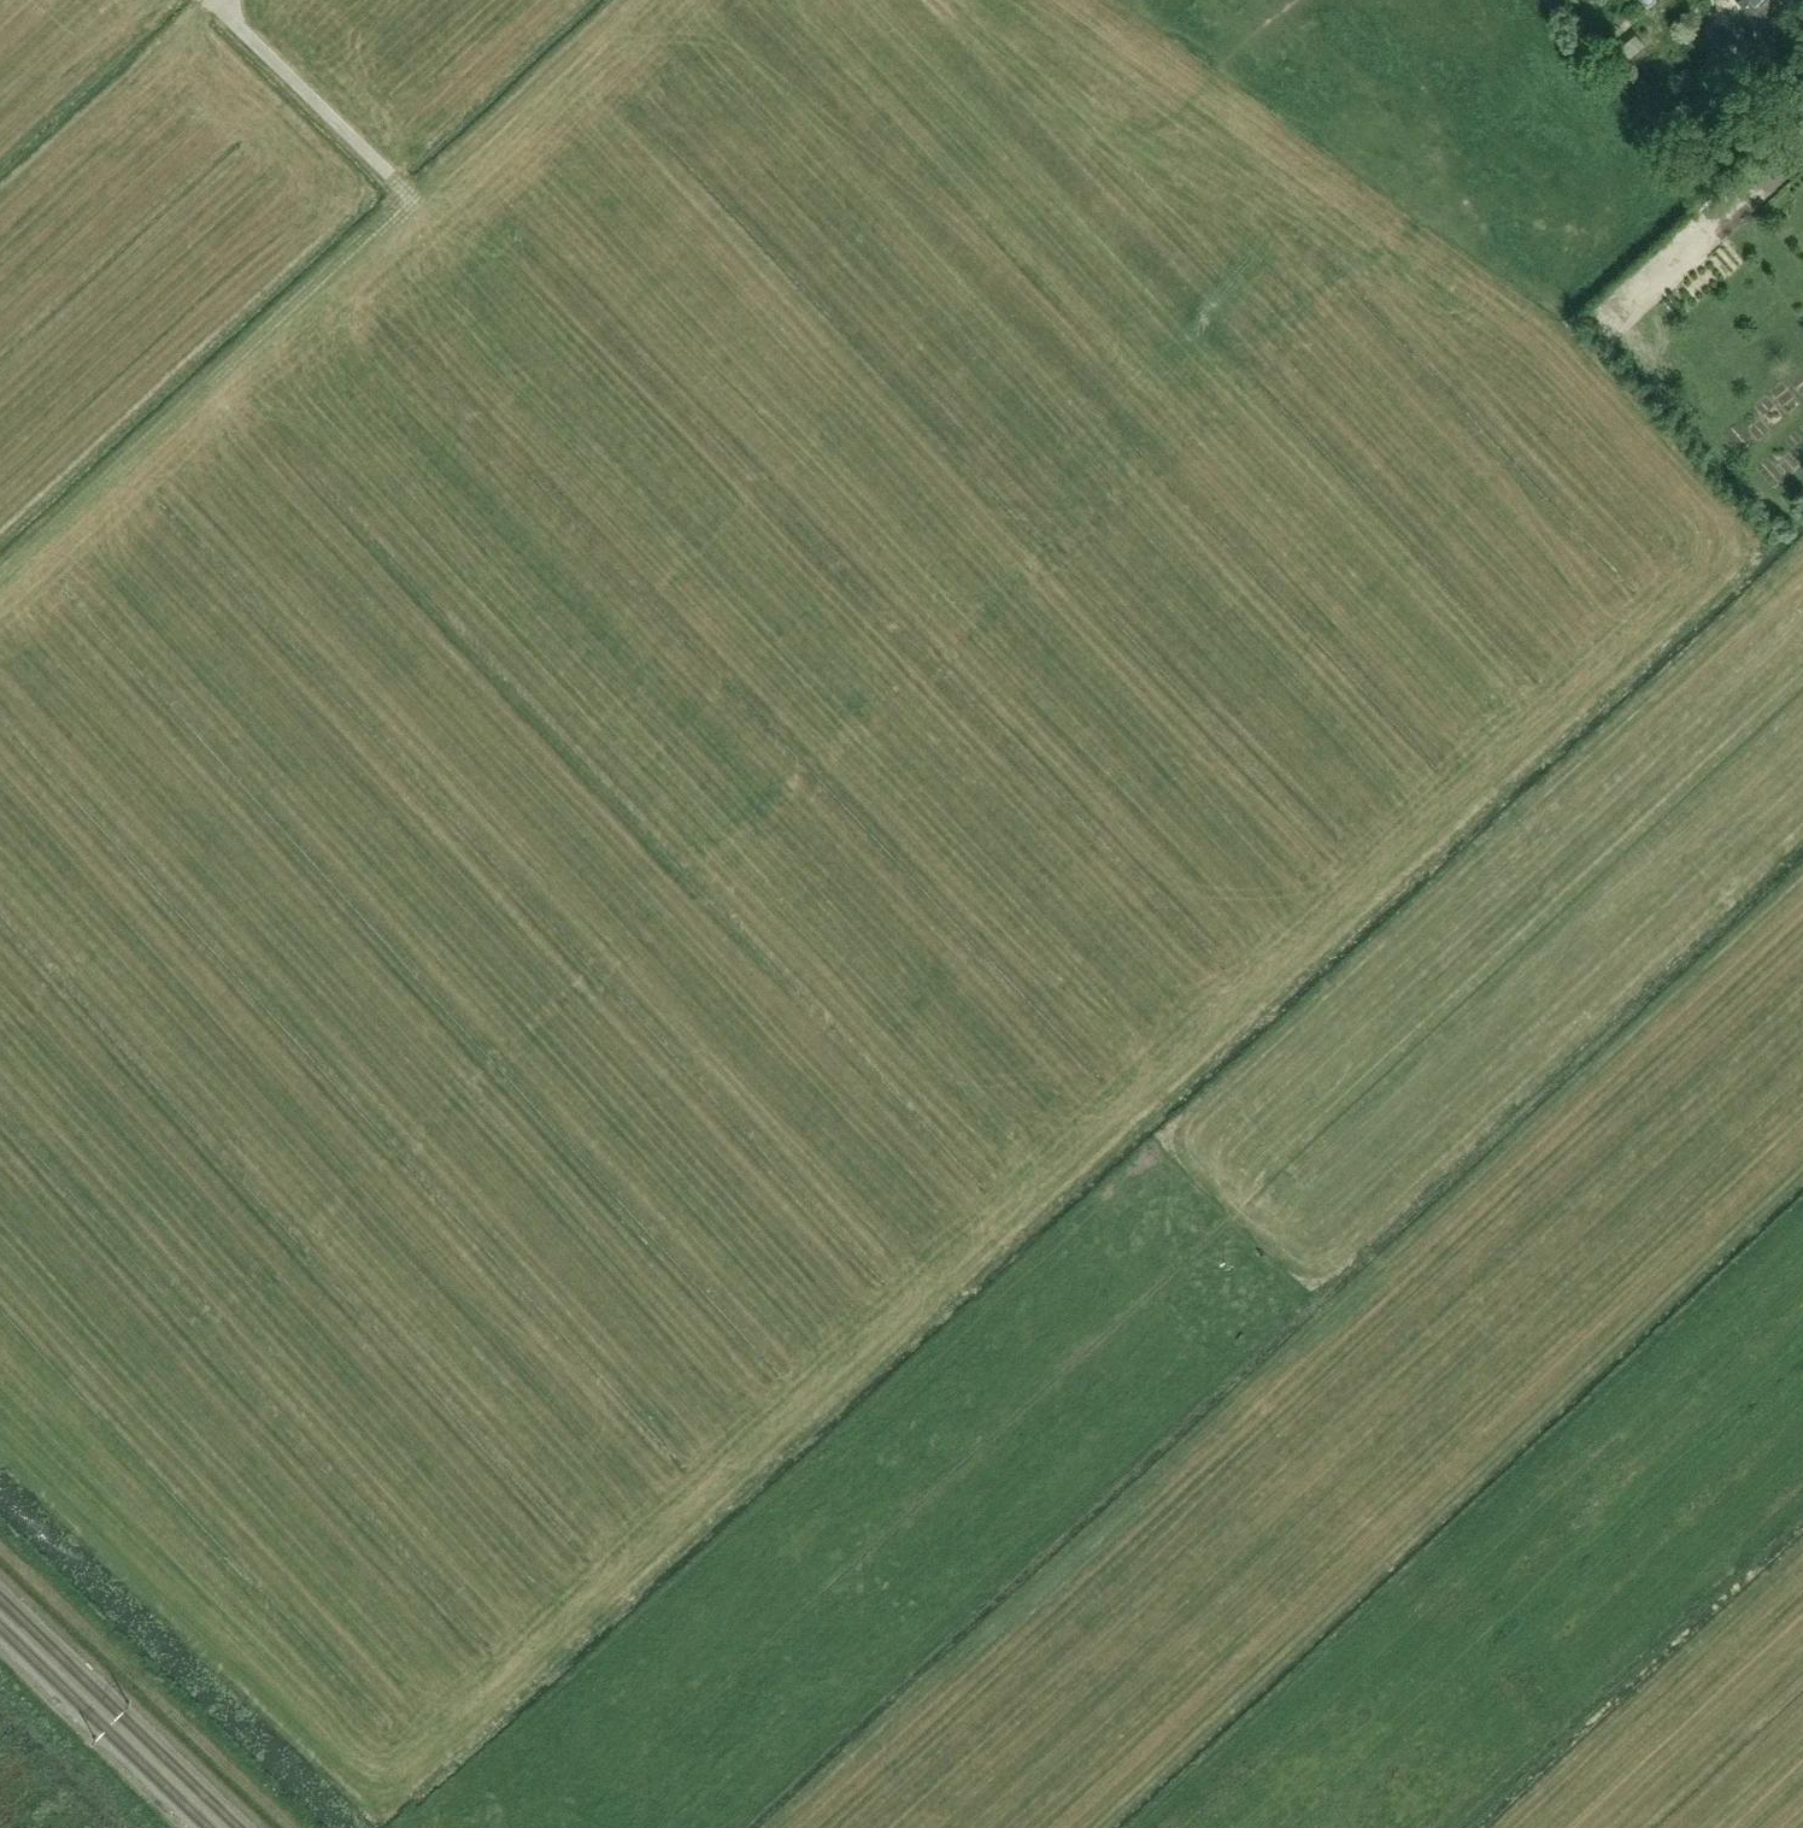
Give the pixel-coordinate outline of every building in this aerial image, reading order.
[(1755,18),(1774,0),(1737,0),(1755,18)]
